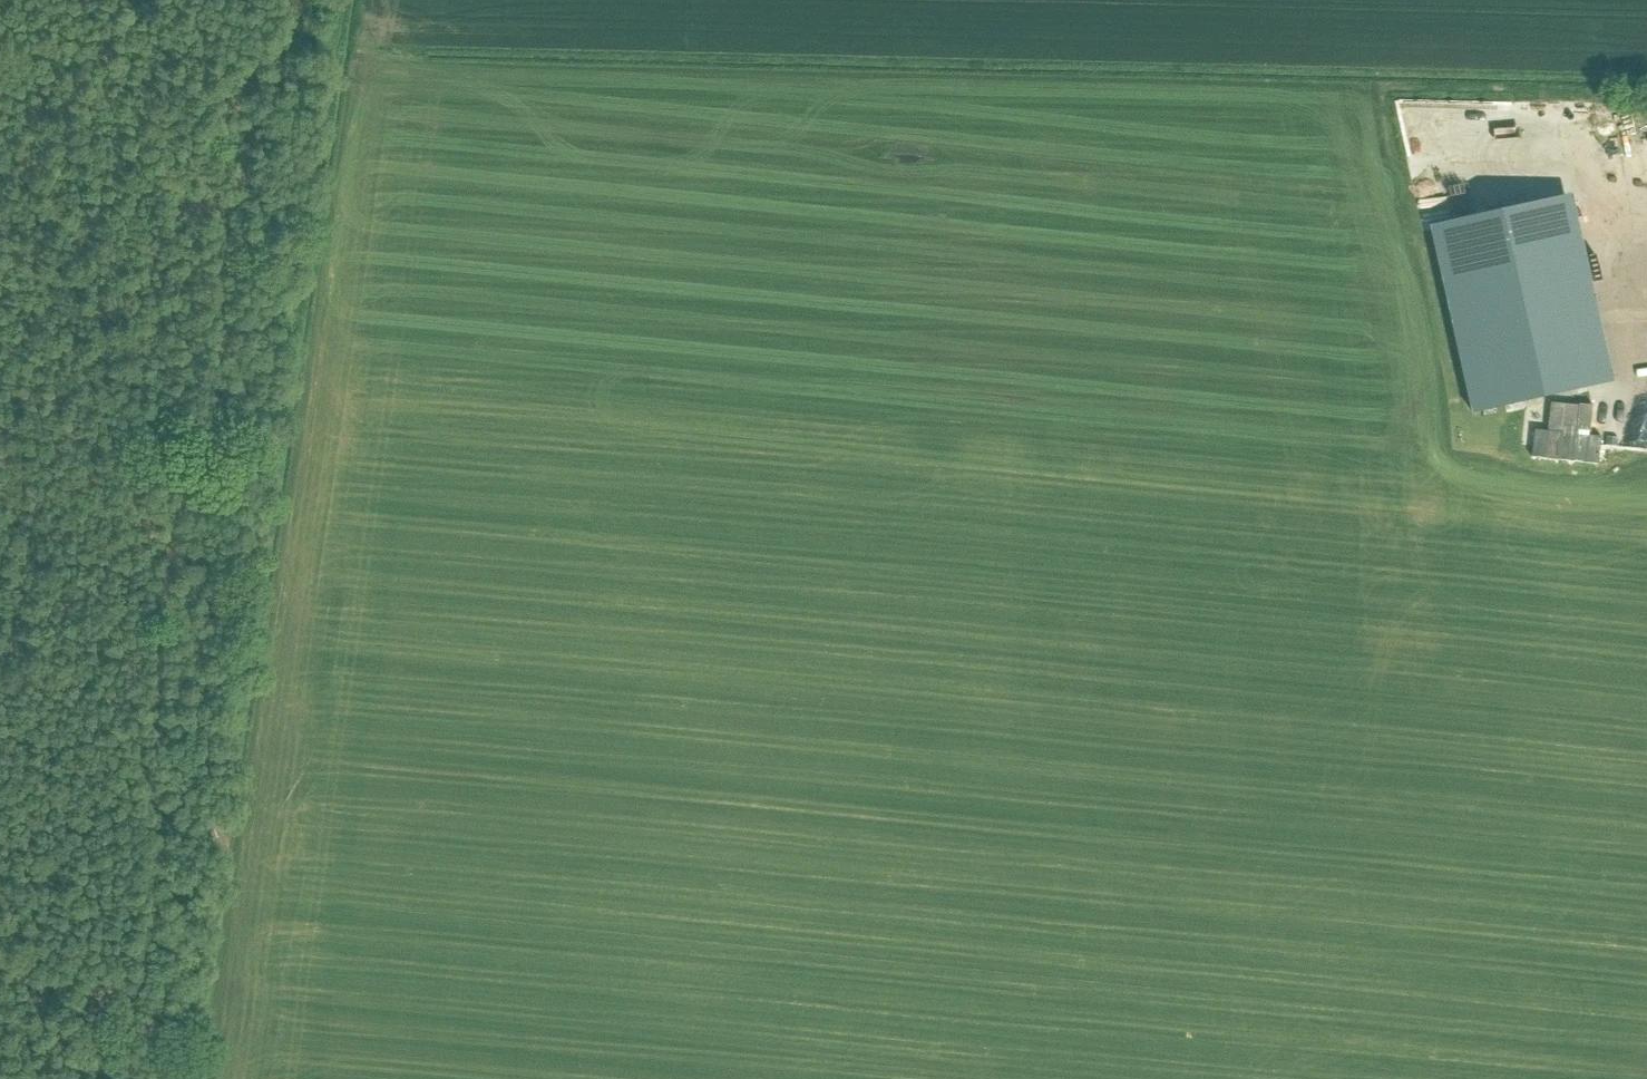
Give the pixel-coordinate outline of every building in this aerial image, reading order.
[(1444,223),(1431,226),(1467,394),(1471,409),(1484,406),(1585,384),(1582,369),(1545,201),(1444,223)]
